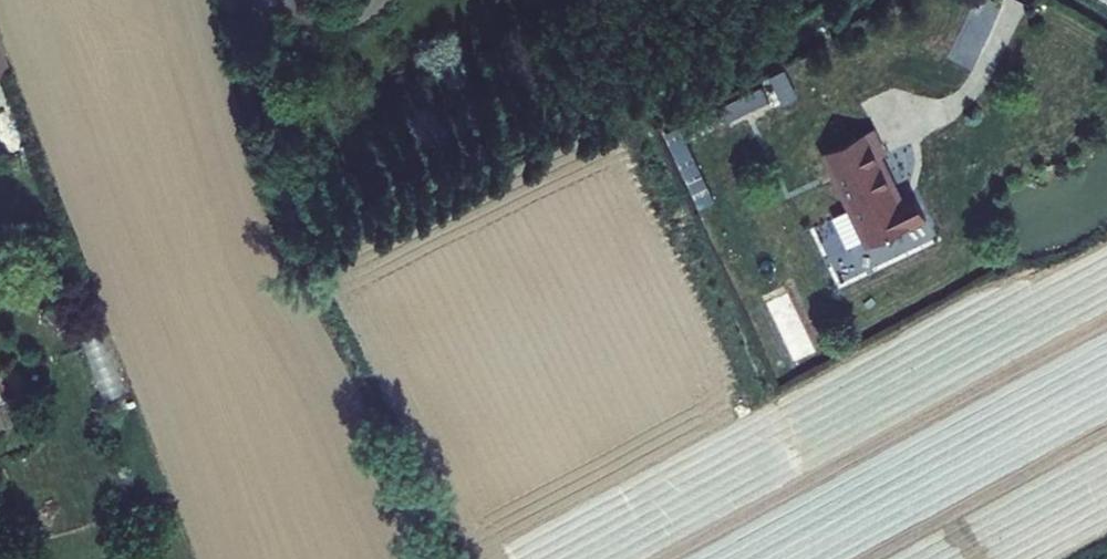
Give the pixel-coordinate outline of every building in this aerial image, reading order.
[(0,30),(0,69),(12,64),(0,30)] [(720,114),(691,126),(699,148),(729,136),(720,114)] [(866,131),(816,157),(845,213),(827,221),(843,251),(859,242),(863,250),(920,220),(908,197),(896,203),(874,159),(879,156),(866,131)] [(786,292),(768,299),(787,346),(805,339),(786,292)]
